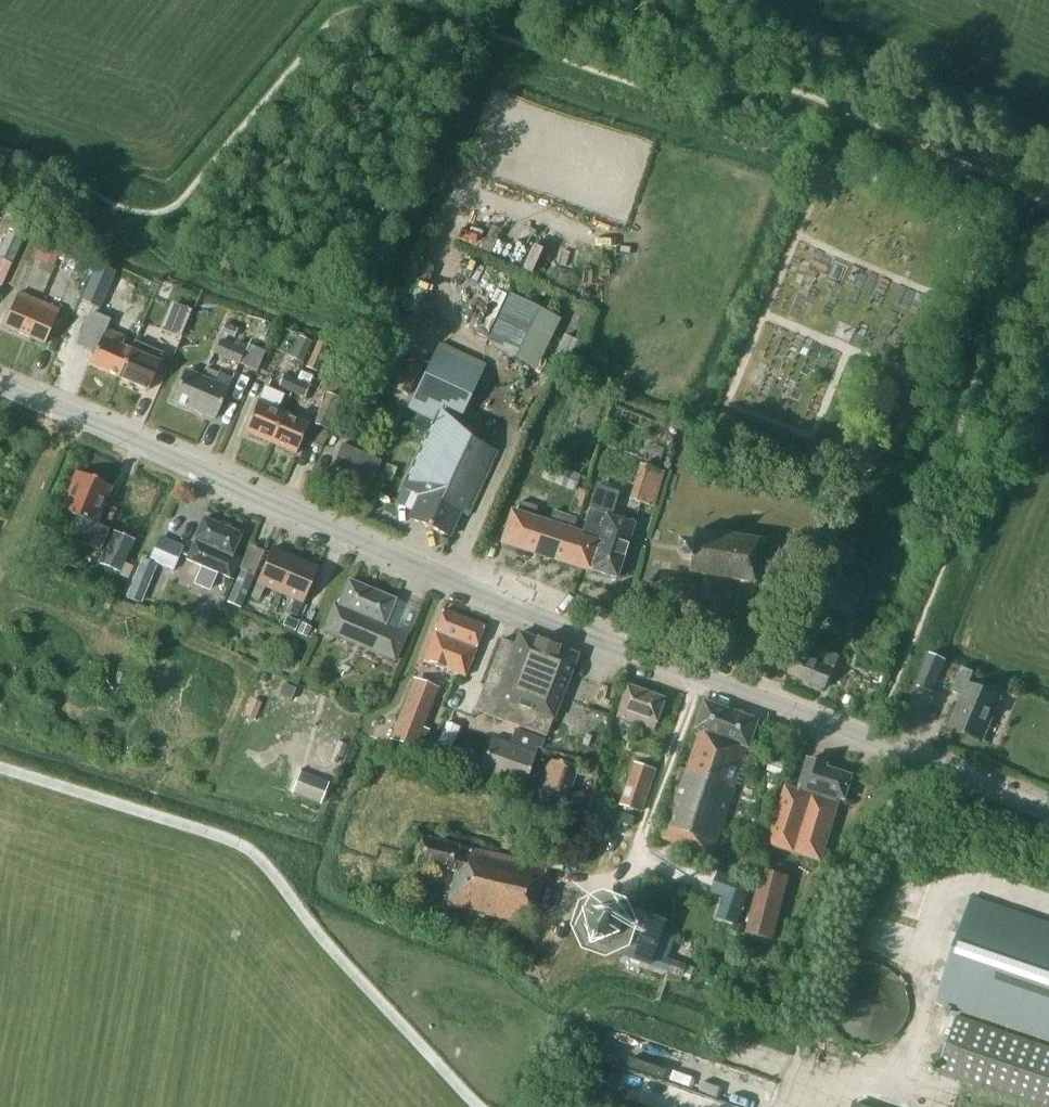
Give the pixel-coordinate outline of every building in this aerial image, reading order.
[(964,223),(961,231),(977,238),(981,230),(964,223)] [(0,248),(0,258),(13,263),(24,236),(8,229),(0,248)] [(40,240),(33,258),(42,262),(49,244),(40,240)] [(76,255),(62,250),(59,258),(72,264),(76,255)] [(96,264),(81,300),(100,309),(116,273),(96,264)] [(24,334),(38,301),(17,292),(3,325),(24,334)] [(540,370),(563,319),(510,296),(488,347),(540,370)] [(59,310),(38,301),(24,334),(44,343),(59,310)] [(187,309),(169,302),(158,328),(177,336),(187,309)] [(89,365),(118,377),(130,350),(122,346),(125,338),(106,329),(110,320),(90,311),(76,345),(94,353),(89,365)] [(238,328),(225,323),(221,332),(234,337),(238,328)] [(301,362),(311,341),(300,336),(291,357),(301,362)] [(247,343),(244,349),(220,339),(214,354),(256,371),(265,350),(247,343)] [(317,341),(306,366),(317,371),(328,346),(317,341)] [(455,431),(459,423),(486,364),(440,342),(433,357),(418,387),(412,401),(408,409),(455,431)] [(139,353),(130,350),(118,377),(148,390),(163,354),(142,345),(139,353)] [(409,394),(421,365),(406,358),(408,355),(396,350),(391,360),(402,365),(392,387),(409,394)] [(215,419),(232,379),(218,373),(219,372),(206,367),(201,377),(185,370),(171,400),(215,419)] [(305,397),(310,385),(314,375),(301,370),(297,379),(292,392),(305,397)] [(292,392),(297,379),(284,374),(279,387),(292,392)] [(244,432),(270,443),(283,412),(278,410),(283,398),(264,390),(259,401),(257,401),(244,432)] [(329,430),(343,398),(326,392),(313,423),(329,430)] [(283,412),(270,443),(295,454),(309,423),(283,412)] [(467,515),(497,452),(441,425),(413,484),(422,488),(408,518),(449,536),(460,512),(467,515)] [(364,498),(381,461),(342,443),(325,480),(364,498)] [(547,462),(541,478),(575,491),(581,474),(547,462)] [(660,504),(670,469),(645,462),(635,497),(660,504)] [(390,481),(395,467),(385,463),(380,477),(390,481)] [(100,550),(109,529),(94,523),(110,487),(77,473),(61,510),(77,517),(68,537),(100,550)] [(589,509),(581,535),(590,537),(580,566),(616,578),(634,523),(608,515),(612,501),(595,496),(590,510),(589,509)] [(590,537),(581,535),(571,532),(575,518),(552,511),(548,524),(533,519),(537,506),(520,501),(516,514),(512,513),(503,542),(580,566),(590,537)] [(186,559),(201,565),(194,581),(211,588),(218,573),(229,577),(237,559),(231,556),(241,534),(203,518),(193,541),(194,541),(186,559)] [(121,573),(135,539),(113,530),(99,563),(121,573)] [(762,543),(766,540),(763,536),(759,539),(697,530),(696,543),(683,542),(682,558),(695,559),(692,571),(755,582),(757,585),(760,583),(758,580),(762,543)] [(159,536),(149,560),(158,564),(173,570),(183,546),(159,536)] [(265,586),(280,592),(296,557),(272,547),(257,582),(258,583),(252,596),(259,599),(265,586)] [(319,567),(296,557),(280,592),(295,599),(289,612),(297,615),(303,602),(304,603),(319,567)] [(255,576),(241,570),(227,602),(241,608),(255,576)] [(126,596),(142,602),(150,582),(134,576),(126,596)] [(828,606),(854,616),(866,586),(840,576),(828,606)] [(394,660),(404,638),(384,625),(395,600),(348,580),(338,605),(335,603),(323,629),(394,660)] [(465,676),(484,626),(443,610),(423,660),(465,676)] [(299,622),(287,616),(283,624),(295,630),(299,622)] [(307,636),(311,626),(301,622),(297,632),(307,636)] [(546,736),(549,729),(577,654),(519,632),(515,643),(501,638),(474,710),(546,736)] [(824,689),(839,655),(803,640),(788,673),(824,689)] [(947,660),(930,653),(916,685),(933,693),(947,660)] [(983,739),(988,729),(1001,696),(970,683),(975,671),(962,665),(952,689),(964,694),(951,725),(983,739)] [(290,700),(295,688),(282,683),(278,695),(290,700)] [(415,747),(422,729),(436,692),(413,683),(391,738),(415,747)] [(655,730),(655,729),(666,698),(629,685),(618,716),(655,730)] [(255,719),(261,702),(252,698),(245,715),(255,719)] [(462,728),(471,706),(456,700),(447,722),(446,721),(437,743),(435,743),(429,757),(442,763),(445,756),(450,757),(453,750),(450,749),(459,727),(462,728)] [(749,748),(756,729),(759,720),(705,701),(696,729),(701,731),(687,770),(681,768),(658,836),(713,855),(735,787),(734,787),(746,747),(749,748)] [(515,729),(509,743),(492,737),(479,771),(524,787),(538,748),(541,749),(544,739),(515,729)] [(548,758),(534,799),(547,803),(550,794),(567,800),(578,768),(548,758)] [(771,758),(767,770),(781,775),(785,763),(771,758)] [(846,800),(847,795),(853,775),(827,767),(828,765),(809,759),(799,789),(786,785),(767,844),(821,861),(842,799),(846,800)] [(587,761),(584,773),(596,777),(600,765),(587,761)] [(658,769),(635,761),(620,804),(643,812),(658,769)] [(329,783),(301,772),(292,794),(320,805),(329,783)] [(633,826),(636,817),(624,813),(621,822),(633,826)] [(530,925),(546,865),(470,848),(421,837),(415,863),(454,872),(446,904),(530,925)] [(791,876),(763,869),(746,934),(774,941),(791,876)] [(723,896),(716,917),(736,924),(751,883),(718,871),(710,892),(723,896)] [(972,897),(937,1000),(1048,1038),(1048,923),(972,897)] [(623,940),(628,925),(621,910),(606,905),(592,911),(586,926),(593,941),(608,947),(623,940)] [(667,961),(674,942),(661,938),(667,920),(636,909),(620,954),(651,965),(654,956),(667,961)] [(688,964),(674,959),(669,972),(684,977),(688,964)] [(850,967),(845,970),(839,974),(835,979),(832,985),(829,991),(827,997),(827,1003),(827,1010),(828,1016),(831,1022),(834,1028),(838,1033),(843,1037),(848,1041),(854,1044),(861,1045),(867,1046),(874,1046),(880,1044),(886,1042),(892,1039),(897,1034),(901,1030),(905,1024),(908,1018),(909,1012),(910,1005),(910,999),(908,992),(906,986),(903,981),(898,976),(894,971),(888,968),(882,965),(876,963),(869,963),(863,963),(856,964),(850,967)] [(956,1015),(937,1071),(1042,1106),(1048,1106),(1048,1047),(956,1015)]
